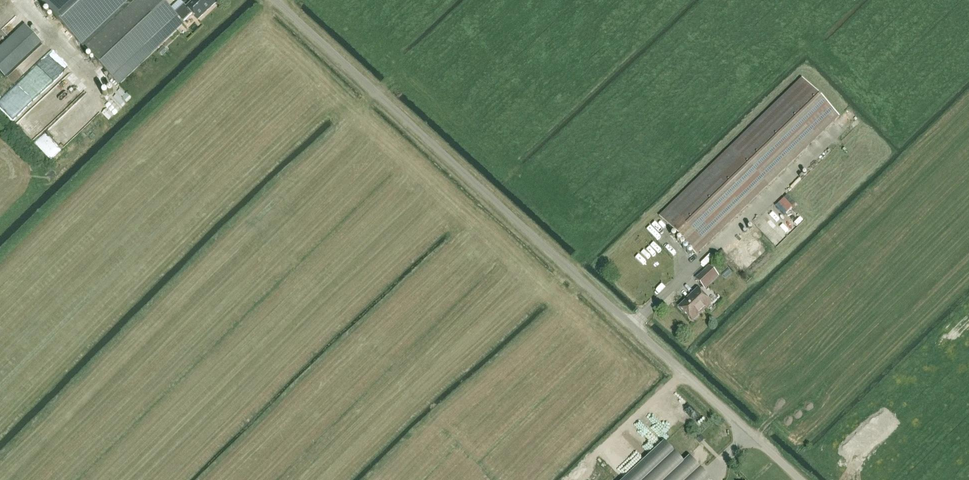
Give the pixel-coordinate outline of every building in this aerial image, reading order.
[(161,0),(39,0),(76,40),(81,45),(118,85),(166,40),(183,24),(182,23),(174,14),(161,0)] [(182,23),(192,14),(198,20),(216,3),(214,0),(195,0),(194,1),(193,0),(186,7),(184,4),(174,14),(182,23)] [(9,15),(0,9),(0,28),(9,15)] [(41,44),(25,26),(0,49),(0,73),(5,78),(41,44)] [(839,117),(802,79),(659,217),(696,255),(839,117)] [(94,100),(98,96),(93,91),(89,95),(94,100)] [(44,137),(58,151),(81,130),(67,115),(44,137)] [(784,211),(788,207),(781,199),(776,203),(784,211)] [(792,219),(796,215),(790,209),(786,213),(792,219)] [(788,232),(780,224),(784,221),(779,215),(774,220),(771,216),(768,219),(784,236),(788,232)] [(657,218),(652,222),(662,233),(667,229),(657,218)] [(658,231),(653,235),(663,245),(667,241),(658,231)] [(738,267),(760,245),(749,233),(726,255),(738,267)] [(603,259),(605,265),(615,261),(613,255),(603,259)] [(723,265),(718,271),(726,276),(730,270),(723,265)] [(713,272),(709,267),(696,280),(703,287),(710,281),(707,278),(713,272)] [(684,302),(679,308),(692,321),(711,303),(697,290),(688,299),(689,299),(685,303),(684,302)] [(675,412),(678,409),(679,410),(673,403),(679,397),(672,389),(662,398),(675,412)] [(667,431),(676,422),(656,403),(647,413),(667,431)] [(694,426),(700,418),(691,411),(684,420),(694,426)] [(708,479),(690,458),(684,464),(665,443),(625,479),(707,479),(708,479)]
